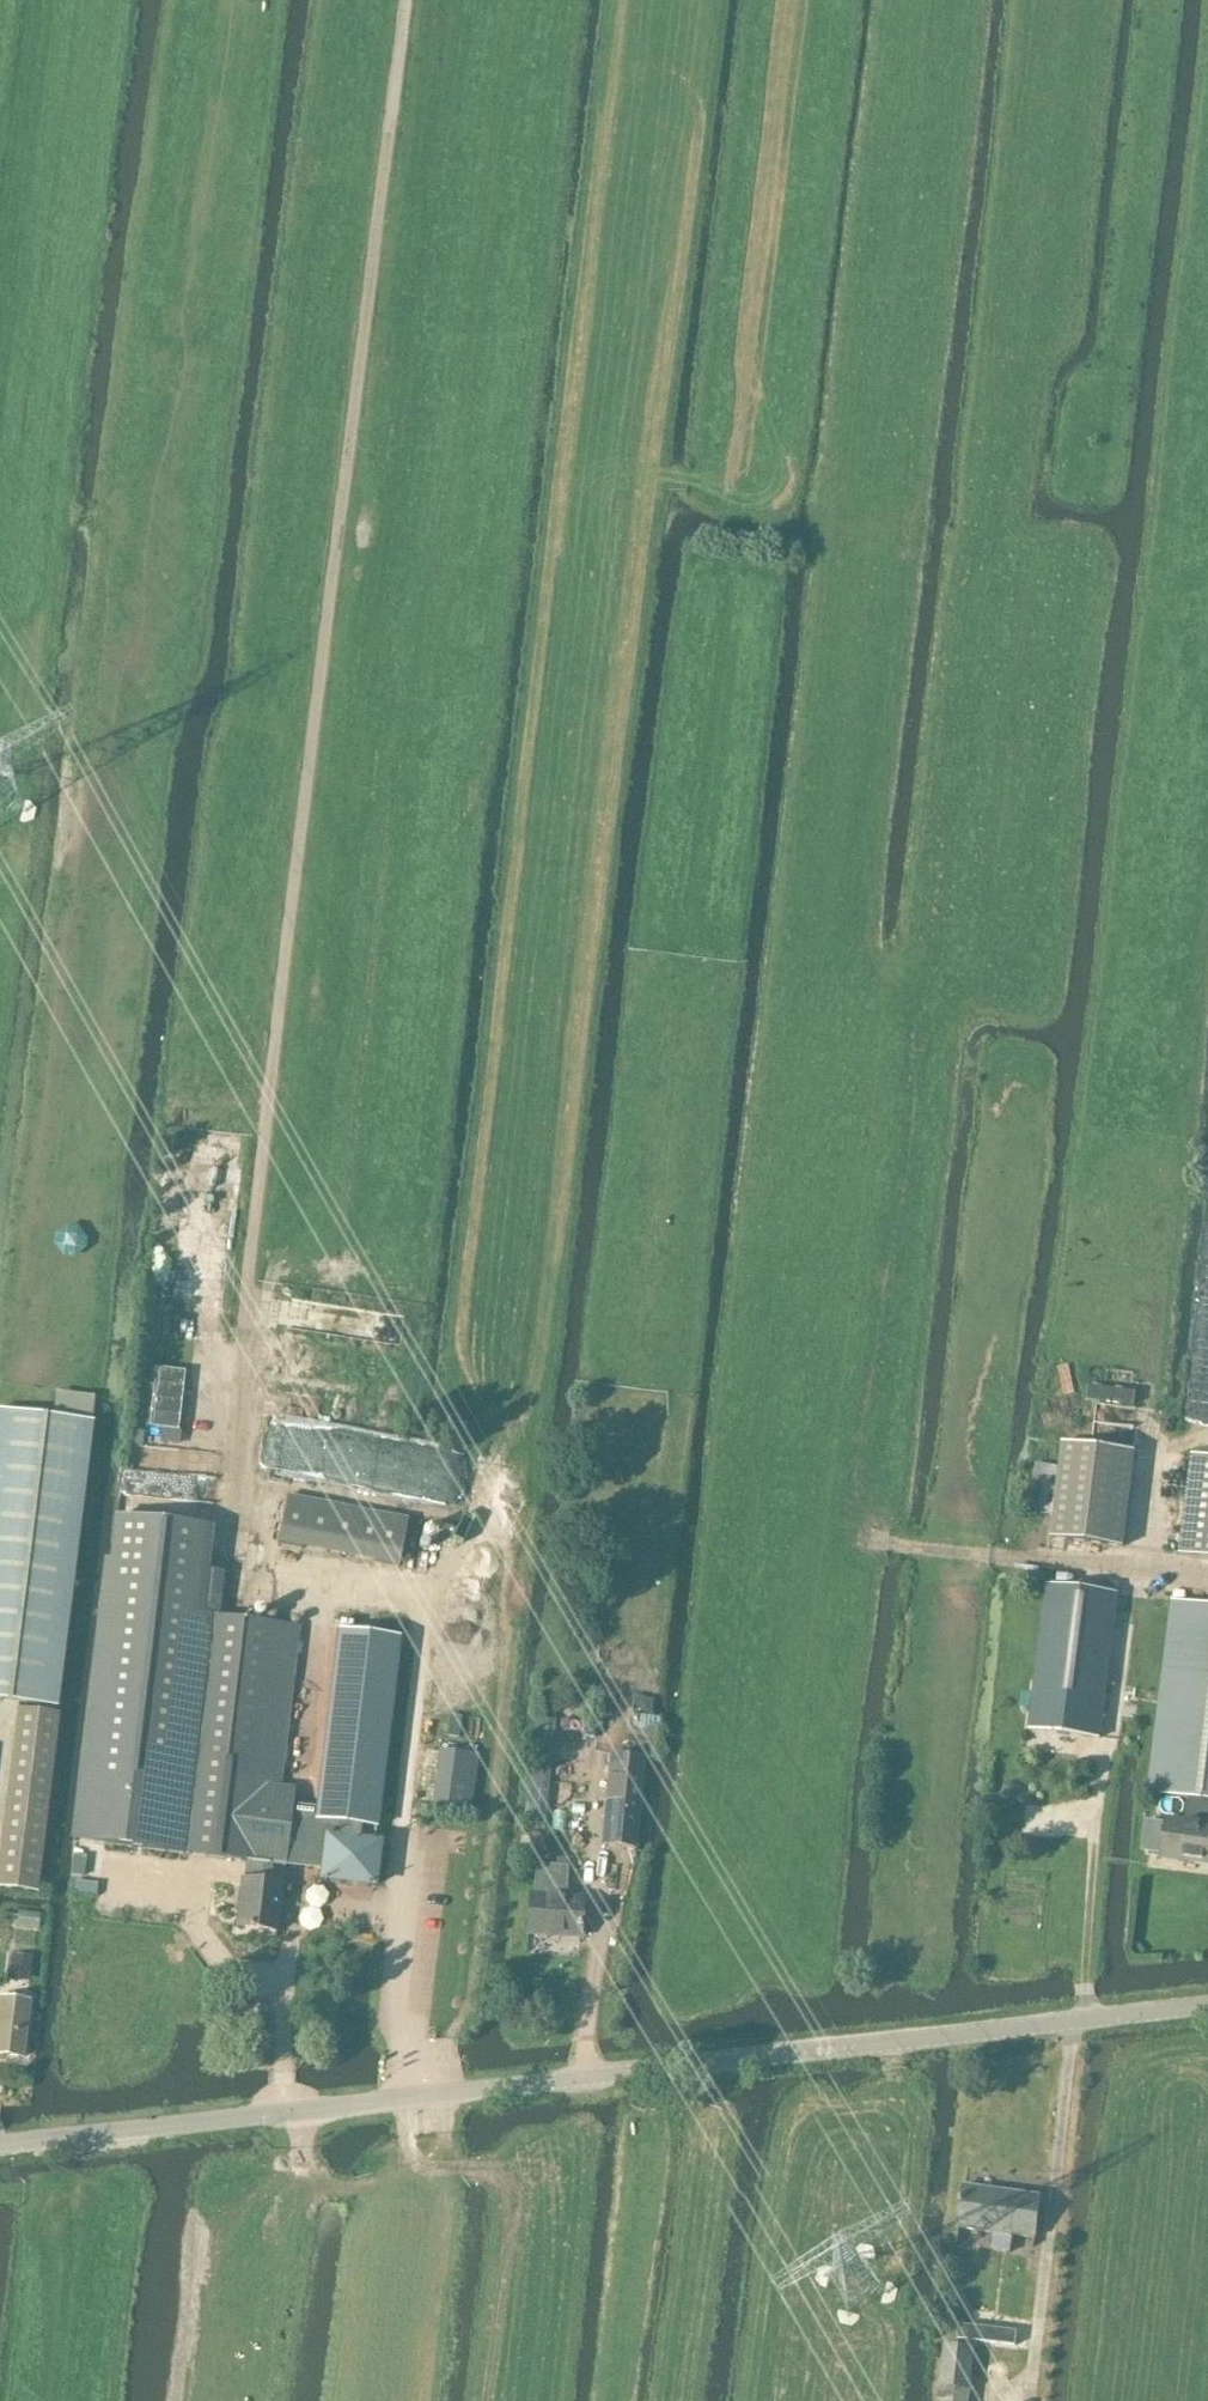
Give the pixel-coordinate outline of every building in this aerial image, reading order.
[(56,1708),(91,1423),(0,1411),(0,1701),(56,1708)] [(1064,1443),(1052,1540),(1125,1549),(1136,1451),(1064,1443)] [(1179,1556),(1207,1559),(1207,1458),(1192,1456),(1179,1556)] [(287,1496),(278,1545),(397,1567),(407,1518),(287,1496)] [(106,1574),(74,1841),(245,1862),(269,1864),(284,1866),(291,1805),(293,1789),(278,1788),(298,1627),(218,1617),(223,1574),(207,1572),(212,1528),(117,1516),(109,1575),(106,1574)] [(1047,1585),(1028,1730),(1079,1736),(1099,1739),(1117,1595),(1117,1594),(1097,1591),(1047,1585)] [(1150,1793),(1188,1798),(1185,1821),(1166,1819),(1161,1859),(1207,1865),(1207,1606),(1198,1605),(1175,1602),(1174,1602),(1154,1756),(1150,1793)] [(291,1805),(284,1866),(322,1870),(321,1880),(374,1887),(379,1844),(372,1843),(374,1829),(376,1830),(399,1638),(337,1631),(316,1808),(291,1805)] [(0,1860),(0,1888),(38,1892),(59,1715),(18,1710),(0,1860)] [(545,1832),(553,1747),(532,1745),(524,1830),(545,1832)] [(608,1755),(600,1847),(637,1850),(645,1758),(608,1755)] [(529,1896),(527,1935),(579,1938),(582,1899),(565,1898),(567,1861),(556,1860),(556,1867),(535,1866),(533,1896),(529,1896)] [(245,1862),(237,1928),(275,1933),(281,1885),(266,1883),(269,1864),(245,1862)] [(12,1927),(14,1914),(0,1912),(0,1925),(12,1927)] [(11,1954),(10,1975),(30,1977),(32,1956),(11,1954)] [(22,2058),(28,2003),(0,1999),(0,2055),(22,2058)] [(961,2204),(958,2228),(993,2233),(991,2248),(1010,2250),(1012,2236),(1034,2239),(1040,2196),(964,2186),(962,2199),(959,2198),(958,2204),(961,2204)]
